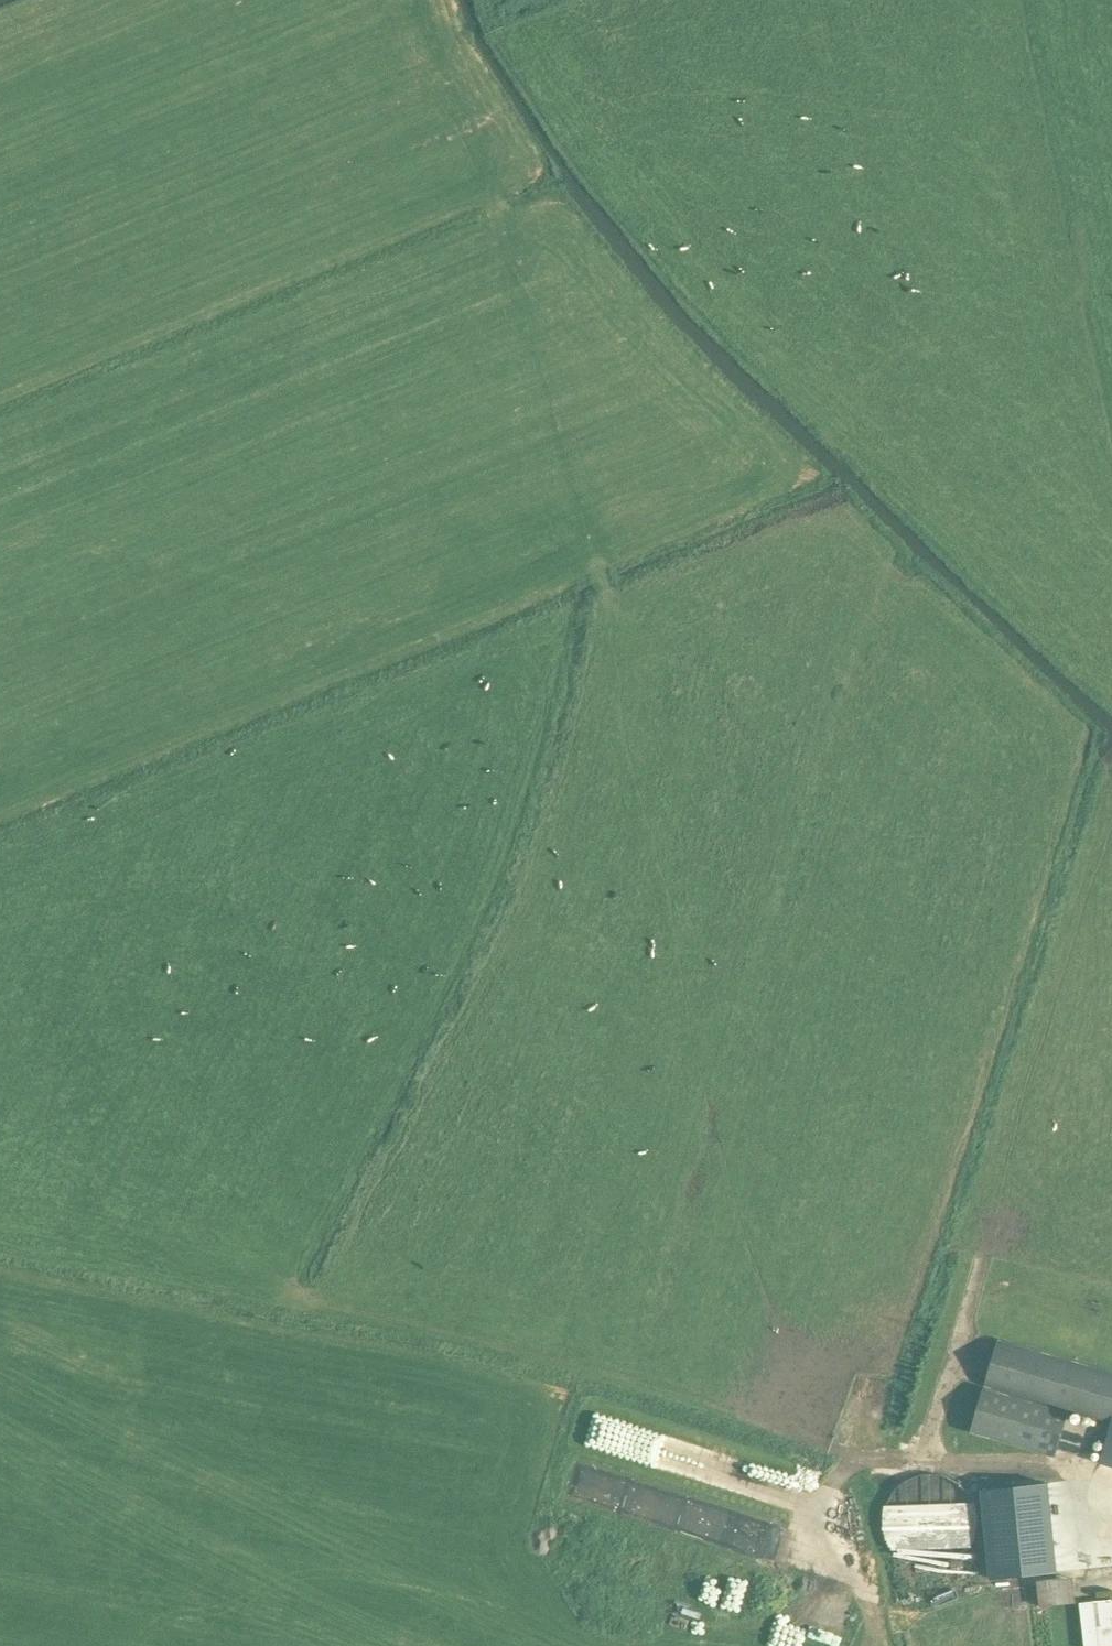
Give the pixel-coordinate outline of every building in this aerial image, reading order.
[(999,1341),(986,1385),(1111,1421),(1111,1373),(999,1341)] [(972,1432),(1057,1457),(1069,1412),(985,1388),(972,1432)] [(1101,1462),(1111,1465),(1111,1424),(1101,1462)] [(992,1578),(1058,1572),(1049,1483),(983,1490),(992,1578)] [(974,1499),(883,1501),(884,1546),(975,1544),(974,1499)] [(716,1549),(709,1562),(722,1568),(728,1555),(716,1549)] [(1070,1569),(1036,1575),(1041,1599),(1074,1593),(1070,1569)] [(1081,1604),(1086,1645),(1105,1645),(1111,1645),(1111,1601),(1081,1604)]
